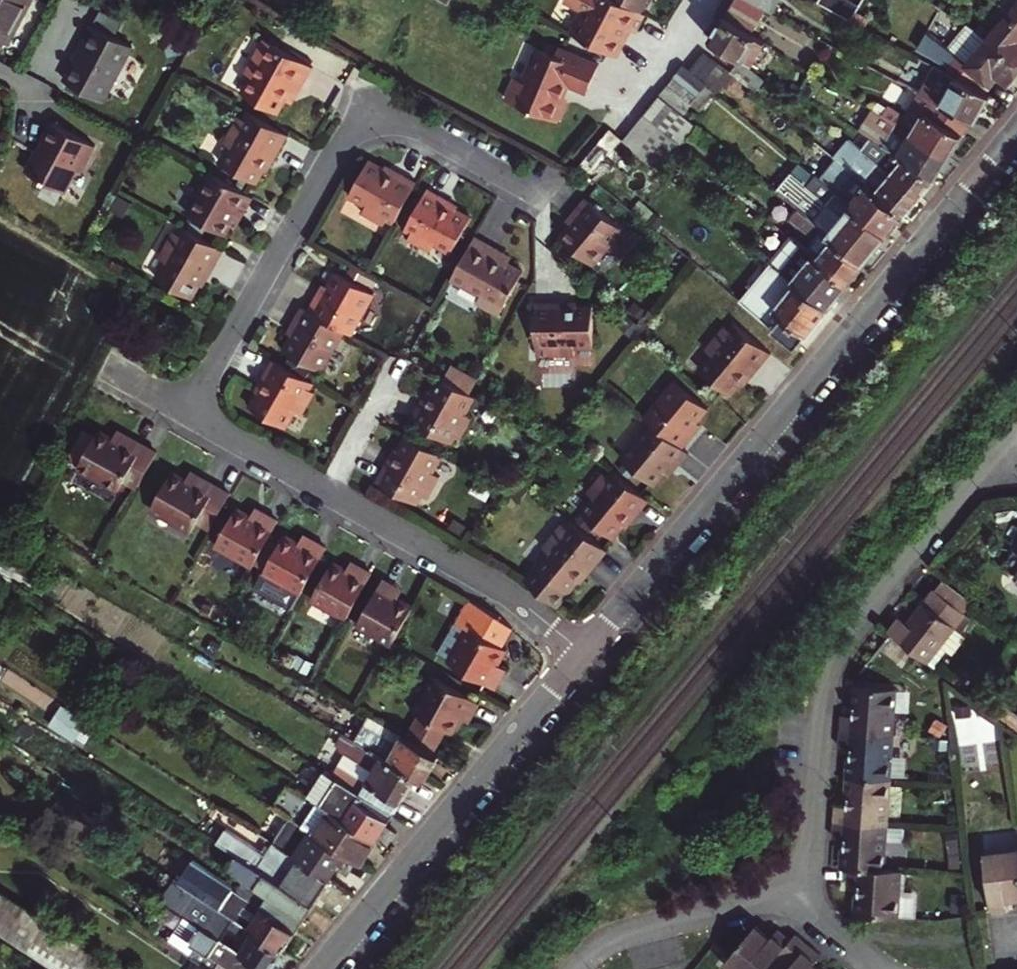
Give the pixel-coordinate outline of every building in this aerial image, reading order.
[(5,46),(29,0),(0,0),(0,44),(5,46)] [(618,56),(626,43),(620,40),(627,29),(632,32),(636,35),(647,15),(641,13),(617,0),(567,0),(584,10),(572,32),(618,56)] [(641,13),(648,0),(617,0),(641,13)] [(747,0),(737,0),(725,19),(753,36),(767,11),(747,0)] [(773,14),(781,0),(747,0),(767,11),(773,14)] [(862,7),(850,0),(822,0),(820,3),(854,21),(862,7)] [(1016,0),(1005,0),(1000,6),(1004,10),(1011,16),(1016,21),(1016,0)] [(1004,10),(1000,6),(995,12),(1000,16),(1004,10)] [(1011,16),(991,40),(1016,62),(1016,21),(1011,16)] [(712,41),(747,62),(753,66),(767,45),(753,36),(725,19),(712,41)] [(63,82),(101,102),(130,47),(88,25),(86,29),(83,33),(74,51),(78,53),(63,82)] [(620,40),(626,43),(632,32),(627,29),(620,40)] [(995,87),(1003,77),(1012,85),(1016,79),(1016,62),(991,40),(978,55),(968,46),(946,73),(960,80),(976,89),(984,79),(995,87)] [(311,67),(264,41),(245,75),(251,78),(242,94),(276,113),(284,98),(289,89),(297,93),(311,67)] [(560,46),(556,54),(539,46),(524,80),(517,77),(508,97),(560,121),(568,103),(563,93),(568,83),(587,92),(599,64),(560,46)] [(691,71),(707,84),(724,99),(740,80),(736,77),(706,52),(691,71)] [(747,64),(736,77),(740,80),(761,97),(771,84),(747,64)] [(685,66),(661,95),(688,117),(695,107),(691,104),(707,84),(691,71),(685,66)] [(939,69),(924,95),(975,123),(980,124),(995,99),(988,95),(976,89),(960,80),(946,73),(939,69)] [(984,79),(976,89),(988,95),(995,87),(984,79)] [(289,89),(284,98),(291,102),(297,93),(289,89)] [(688,117),(661,95),(645,114),(679,142),(680,143),(695,123),(688,117)] [(951,160),(975,123),(924,95),(908,121),(882,105),(877,114),(951,160)] [(222,143),(229,147),(221,163),(257,183),(264,168),(269,159),(273,161),(288,135),(248,113),(244,120),(238,116),(222,143)] [(679,142),(645,114),(624,138),(658,166),(679,142)] [(892,152),(938,181),(951,160),(877,114),(863,134),(892,152)] [(607,123),(576,162),(588,172),(619,134),(607,123)] [(82,170),(95,146),(52,124),(43,141),(45,142),(40,152),(37,153),(26,172),(65,192),(78,168),(82,170)] [(923,200),(861,149),(852,142),(845,150),(867,168),(859,177),(908,217),(923,200)] [(923,200),(938,181),(892,152),(885,160),(865,144),(861,149),(923,200)] [(908,217),(859,177),(835,158),(819,177),(891,237),(908,217)] [(268,170),(273,161),(269,159),(264,168),(268,170)] [(348,198),(364,207),(360,214),(381,226),(385,218),(393,223),(416,181),(398,170),(395,176),(385,171),(368,161),(348,198)] [(389,165),(385,171),(395,176),(398,170),(389,165)] [(254,198),(210,174),(187,215),(224,236),(233,221),(239,224),(254,198)] [(891,237),(819,177),(809,188),(830,206),(816,223),(867,266),(891,237)] [(430,251),(434,244),(450,253),(470,216),(453,207),(443,201),(446,197),(427,187),(405,227),(412,231),(408,238),(430,251)] [(621,227),(582,194),(562,218),(567,222),(556,235),(591,263),(621,227)] [(443,201),(453,207),(455,203),(446,197),(443,201)] [(867,266),(816,223),(801,211),(789,224),(814,244),(809,250),(851,285),(867,266)] [(185,229),(181,236),(174,232),(159,259),(167,263),(157,281),(192,300),(200,285),(205,276),(210,279),(224,252),(185,229)] [(851,285),(809,250),(800,243),(785,230),(765,254),(776,264),(781,268),(801,285),(831,309),(851,285)] [(474,236),(450,280),(481,297),(478,302),(499,315),(524,272),(506,263),(495,256),(499,250),(474,236)] [(495,256),(506,263),(510,256),(499,250),(495,256)] [(765,254),(763,253),(758,258),(772,269),(776,264),(765,254)] [(776,264),(772,269),(776,273),(781,268),(776,264)] [(324,286),(310,313),(345,332),(353,336),(375,296),(339,275),(331,290),(324,286)] [(200,285),(205,287),(210,279),(205,276),(200,285)] [(831,309),(801,285),(779,311),(787,317),(776,330),(798,348),(831,309)] [(551,312),(524,298),(502,339),(509,343),(513,337),(540,351),(536,358),(553,367),(573,329),(558,322),(549,317),(551,312)] [(310,313),(303,308),(288,335),(294,338),(285,353),(322,374),(345,332),(310,313)] [(549,317),(558,322),(561,316),(551,312),(549,317)] [(779,358),(737,324),(713,352),(719,357),(707,373),(737,398),(748,385),(755,377),(760,381),(779,358)] [(267,380),(260,391),(253,404),(290,425),(300,408),(308,413),(320,392),(315,389),(318,384),(273,359),(262,378),(267,380)] [(470,393),(472,395),(479,382),(455,369),(448,381),(470,393)] [(443,440),(447,433),(456,438),(469,415),(460,410),(470,393),(448,381),(434,374),(424,392),(418,401),(414,398),(403,418),(443,440)] [(755,377),(748,385),(753,390),(760,381),(755,377)] [(267,380),(262,378),(256,389),(260,391),(267,380)] [(678,380),(647,416),(653,421),(684,447),(704,424),(698,419),(709,406),(678,380)] [(419,389),(414,398),(418,401),(424,392),(419,389)] [(684,447),(653,421),(624,456),(657,483),(667,471),(672,476),(691,453),(684,447)] [(125,482),(139,489),(159,453),(131,437),(126,446),(114,439),(100,431),(79,470),(119,493),(125,482)] [(119,431),(114,439),(126,446),(131,437),(119,431)] [(441,475),(434,471),(443,455),(428,447),(429,446),(408,434),(398,453),(392,463),(388,460),(378,480),(417,502),(422,492),(429,496),(441,475)] [(398,453),(393,451),(388,460),(392,463),(398,453)] [(151,510),(192,533),(198,522),(212,530),(231,494),(204,479),(199,486),(188,480),(173,471),(151,510)] [(188,480),(199,486),(204,479),(192,472),(188,480)] [(588,493),(593,498),(582,511),(613,537),(626,522),(632,514),(637,518),(650,502),(614,473),(609,479),(603,474),(588,493)] [(256,508),(254,513),(263,519),(266,514),(256,508)] [(237,509),(216,548),(254,569),(256,566),(270,540),(280,522),(266,514),(263,519),(254,513),(252,517),(237,509)] [(632,514),(626,522),(631,526),(637,518),(632,514)] [(548,552),(527,579),(559,606),(580,580),(588,570),(592,574),(610,553),(573,522),(568,529),(560,523),(541,546),(548,552)] [(296,611),(328,550),(314,542),(312,546),(303,541),(301,545),(287,537),(282,546),(268,572),(258,591),(296,611)] [(305,537),(303,541),(312,546),(314,542),(305,537)] [(256,566),(268,572),(282,546),(270,540),(256,566)] [(350,570),(336,562),(315,602),(349,622),(375,575),(360,566),(358,570),(351,566),(350,570)] [(588,570),(580,580),(584,583),(592,574),(588,570)] [(359,626),(394,646),(396,642),(416,607),(402,599),(404,595),(396,591),(399,587),(385,579),(359,626)] [(399,587),(396,591),(404,595),(406,591),(399,587)] [(954,587),(943,602),(974,625),(985,610),(954,587)] [(469,626),(451,660),(497,685),(505,671),(501,669),(504,663),(501,661),(508,648),(504,645),(514,627),(497,613),(470,598),(459,620),(469,626)] [(918,634),(909,626),(899,641),(940,671),(965,637),(972,643),(982,630),(974,625),(943,602),(942,601),(918,634)] [(471,711),(475,713),(483,700),(437,674),(417,707),(427,713),(411,740),(436,754),(452,727),(457,729),(464,716),(468,717),(471,711)] [(840,717),(839,734),(903,737),(906,689),(855,686),(854,706),(851,706),(850,717),(840,717)] [(60,705),(49,725),(74,739),(85,720),(60,705)] [(960,767),(979,766),(978,750),(993,749),(993,741),(981,741),(980,713),(957,714),(960,767)] [(411,740),(368,715),(354,740),(416,776),(424,781),(439,755),(436,754),(411,740)] [(903,737),(839,734),(838,750),(851,751),(850,758),(847,758),(846,779),(900,783),(903,737)] [(380,789),(374,801),(394,813),(416,776),(354,740),(346,736),(339,747),(361,760),(360,762),(376,772),(370,783),(380,789)] [(324,771),(310,795),(377,839),(384,843),(388,846),(397,832),(387,825),(394,813),(374,801),(324,771)] [(834,806),(833,823),(897,827),(900,783),(846,779),(844,797),(848,797),(847,807),(834,806)] [(377,839),(310,795),(289,781),(272,806),(293,820),(351,857),(360,863),(377,839)] [(283,849),(299,859),(330,880),(339,868),(342,870),(351,857),(293,820),(277,844),(283,849)] [(839,869),(851,870),(894,873),(897,827),(833,823),(832,839),(845,840),(844,848),(840,847),(839,869)] [(228,849),(237,855),(314,905),(320,896),(325,898),(331,889),(328,884),(330,880),(299,859),(291,871),(275,860),(246,842),(245,844),(235,838),(228,849)] [(360,863),(367,868),(384,843),(377,839),(360,863)] [(283,849),(275,860),(291,871),(299,859),(283,849)] [(1016,901),(1016,851),(988,855),(995,914),(1011,912),(1010,902),(1016,901)] [(314,905),(237,855),(228,869),(256,887),(249,899),(286,923),(297,930),(314,905)] [(894,873),(851,870),(850,886),(863,887),(862,895),(859,895),(858,918),(903,920),(906,874),(894,873)] [(226,899),(220,908),(265,938),(283,950),(297,930),(286,923),(249,899),(233,888),(226,899)] [(33,912),(0,890),(0,936),(50,968),(120,968),(33,912)] [(267,968),(270,968),(283,950),(265,938),(220,908),(212,920),(247,943),(241,952),(263,966),(267,968)] [(203,926),(192,943),(199,948),(193,957),(211,968),(216,968),(221,962),(231,968),(260,968),(263,966),(241,952),(203,926)] [(719,968),(764,968),(770,962),(787,942),(775,932),(768,941),(752,927),(716,967),(719,968)] [(811,967),(818,958),(792,936),(787,942),(770,962),(778,968),(814,968),(811,967)]
